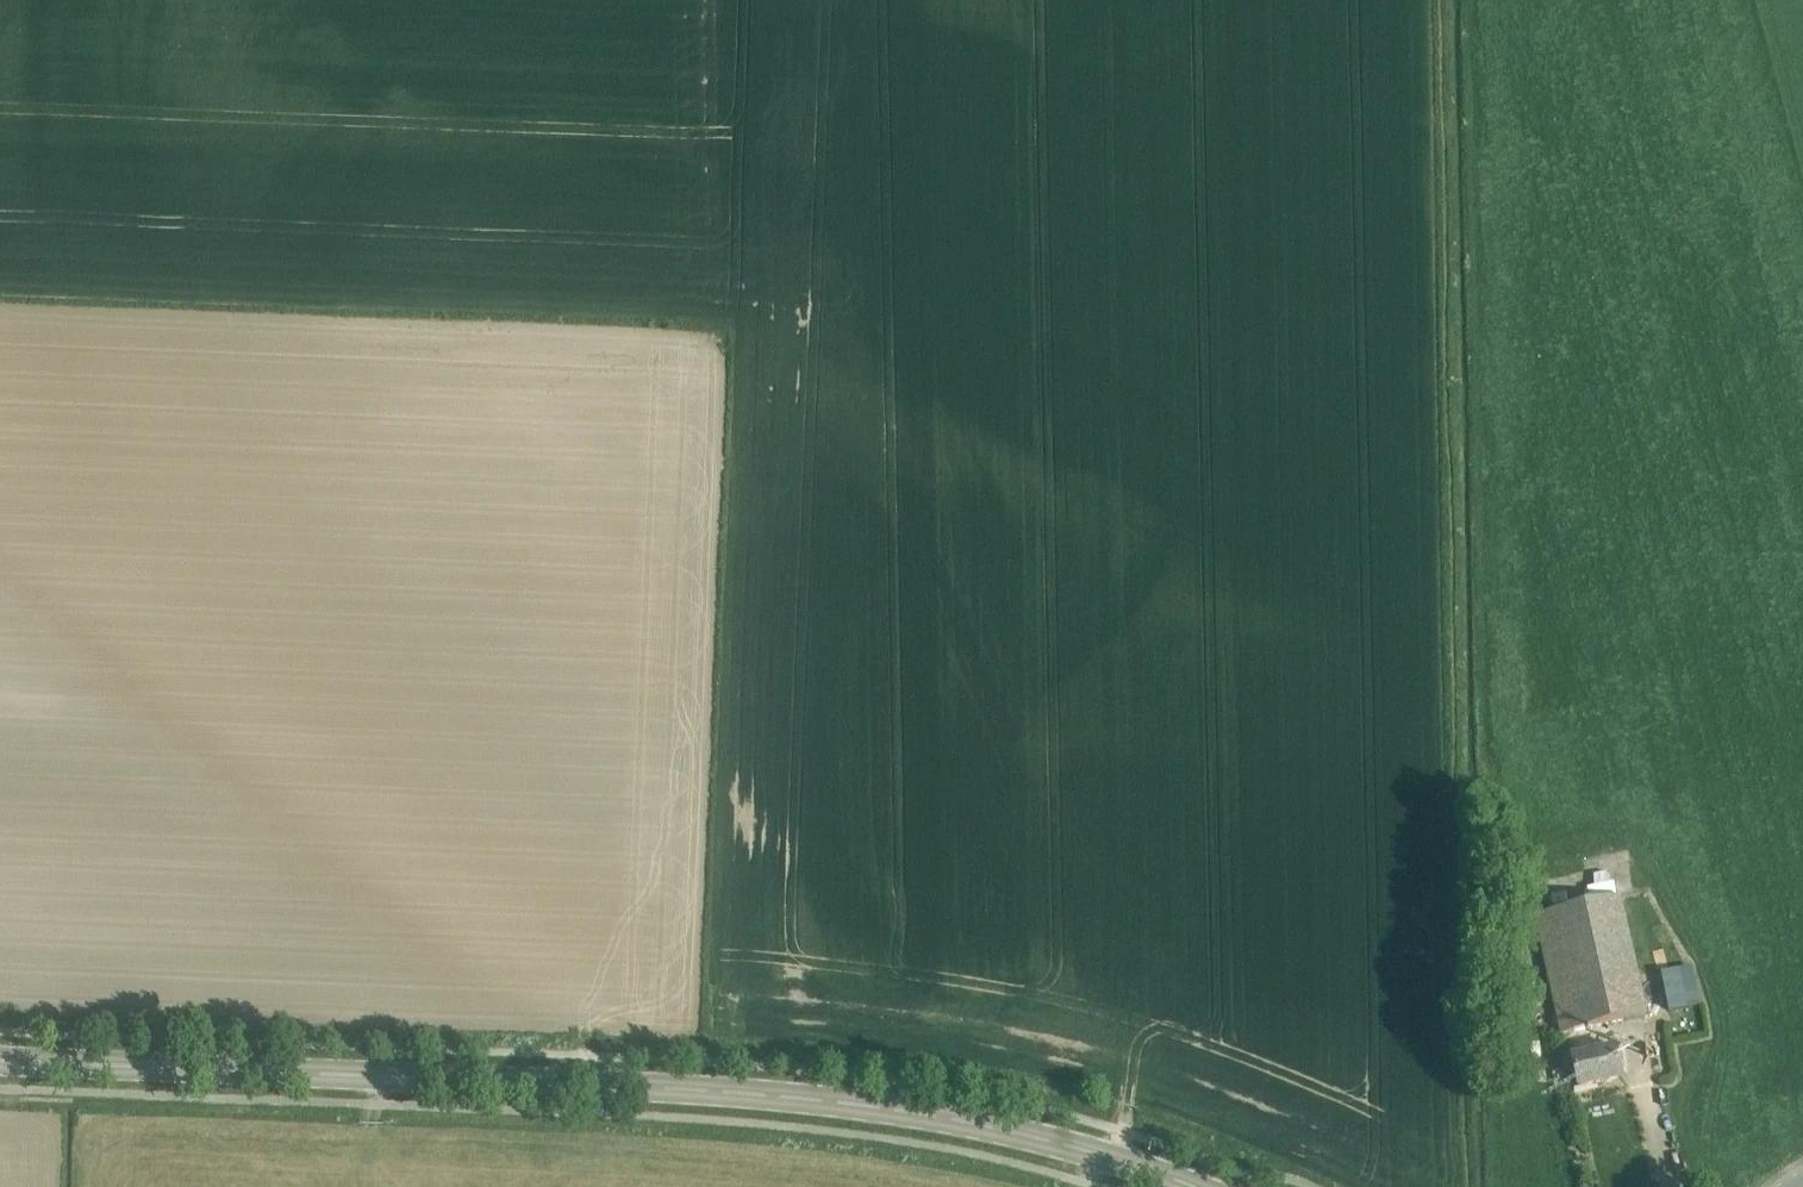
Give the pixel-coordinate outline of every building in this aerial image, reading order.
[(1646,1015),(1641,992),(1620,896),(1535,915),(1555,1006),(1561,1033),(1574,1030),(1579,1054),(1572,1055),(1579,1086),(1622,1076),(1615,1046),(1602,1049),(1600,1041),(1596,1042),(1593,1027),(1646,1015)] [(1665,1009),(1698,1003),(1691,964),(1658,970),(1665,1009)]
